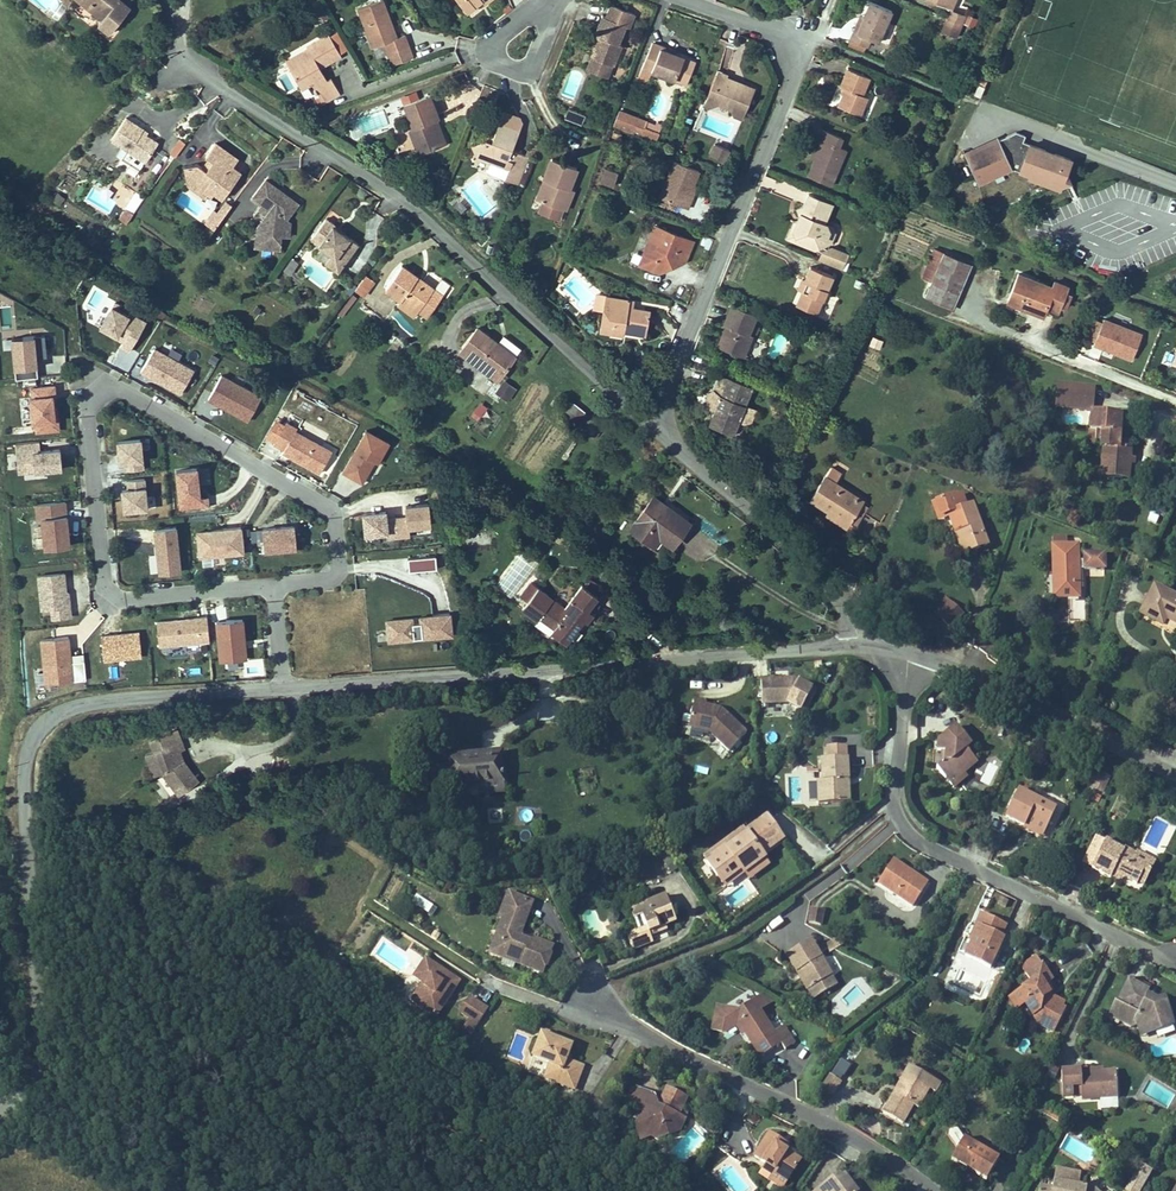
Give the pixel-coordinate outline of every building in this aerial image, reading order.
[(117,0),(74,0),(102,22),(96,30),(108,39),(125,18),(112,8),(118,1),(117,0)] [(464,16),(475,9),(481,4),(484,7),(493,0),(452,0),(464,16)] [(958,0),(928,0),(927,1),(949,11),(952,13),(958,0)] [(125,18),(131,11),(118,1),(112,8),(125,18)] [(384,46),(388,58),(392,70),(413,62),(404,39),(393,43),(388,28),(390,27),(382,3),(358,11),(372,51),(384,46)] [(877,46),(892,14),(869,4),(862,18),(865,19),(857,37),(867,41),(877,46)] [(635,16),(611,6),(606,19),(603,18),(595,38),(598,40),(596,44),(590,60),(592,61),(613,69),(615,70),(623,48),(619,46),(626,29),(629,30),(635,16)] [(965,18),(952,13),(949,11),(940,33),(956,40),(965,18)] [(865,19),(862,18),(859,17),(848,43),(864,49),(867,41),(857,37),(865,19)] [(342,58),(329,35),(307,47),(309,50),(298,57),(303,65),(291,71),(302,90),(311,85),(323,106),(340,96),(332,82),(328,84),(324,77),(319,76),(320,70),(342,58)] [(661,48),(651,44),(637,80),(647,84),(650,76),(675,86),(676,83),(686,87),(695,64),(673,56),(660,50),(661,48)] [(309,50),(307,47),(284,59),(291,71),(303,65),(298,57),(309,50)] [(675,53),(661,48),(660,50),(673,56),(675,53)] [(608,81),(613,69),(592,61),(587,73),(608,81)] [(861,98),(868,80),(847,71),(840,90),(845,92),(837,110),(859,120),(867,101),(861,98)] [(742,122),(755,91),(735,83),(733,86),(731,87),(731,85),(725,83),(726,79),(727,77),(721,74),(713,78),(705,97),(713,109),(720,107),(731,111),(734,119),(742,122)] [(400,100),(403,108),(419,102),(416,94),(400,100)] [(713,109),(705,97),(702,105),(712,110),(713,109)] [(419,102),(403,108),(413,135),(408,137),(416,157),(437,149),(429,128),(438,124),(440,124),(433,107),(430,98),(419,102)] [(581,128),(585,118),(567,111),(563,121),(581,128)] [(520,119),(511,116),(503,113),(491,146),(483,143),(470,147),(475,161),(473,168),(485,173),(488,166),(508,173),(504,183),(522,190),(532,162),(512,155),(523,126),(520,119)] [(142,132),(143,132),(125,120),(111,142),(127,152),(145,164),(157,146),(146,138),(141,135),(142,132)] [(657,137),(661,126),(656,124),(655,127),(646,123),(643,131),(657,137)] [(429,128),(437,149),(446,146),(438,124),(429,128)] [(975,184),(1009,168),(1058,190),(1069,163),(1054,157),(1050,158),(1045,156),(1044,152),(1022,142),(1024,136),(1016,132),(963,156),(975,184)] [(832,189),(847,153),(838,149),(841,141),(822,133),(818,143),(822,145),(814,162),(807,179),(832,189)] [(822,145),(818,143),(810,160),(814,162),(822,145)] [(726,164),(731,154),(715,147),(710,158),(726,164)] [(185,171),(188,190),(196,189),(209,197),(212,199),(214,196),(223,202),(241,176),(232,170),(237,163),(226,156),(213,148),(204,161),(209,164),(212,166),(206,175),(203,173),(197,169),(185,171)] [(139,174),(145,164),(127,152),(120,162),(139,174)] [(570,193),(578,173),(551,163),(543,183),(548,185),(542,202),(536,215),(558,224),(562,213),(566,214),(574,194),(570,193)] [(206,175),(212,166),(209,164),(203,173),(206,175)] [(698,174),(674,164),(659,200),(687,211),(691,202),(687,201),(693,187),(698,174)] [(618,175),(604,171),(599,185),(613,190),(618,175)] [(108,213),(116,202),(107,196),(110,193),(93,182),(84,197),(108,213)] [(259,226),(263,230),(262,253),(280,253),(281,241),(290,241),(291,225),(286,222),(298,206),(288,199),(284,204),(280,201),(283,196),(264,183),(252,201),(262,207),(259,212),(266,217),(259,226)] [(548,185),(543,183),(536,200),(542,202),(548,185)] [(687,201),(691,202),(697,188),(693,187),(687,201)] [(205,202),(209,197),(196,189),(188,190),(205,202)] [(133,194),(126,205),(133,209),(139,199),(133,194)] [(814,261),(842,272),(849,256),(829,248),(830,247),(833,241),(828,228),(825,227),(833,207),(808,197),(803,208),(796,210),(799,218),(795,225),(792,233),(798,246),(815,253),(818,252),(814,261)] [(117,216),(125,222),(133,211),(125,206),(117,216)] [(343,237),(344,236),(340,233),(338,236),(331,231),(333,228),(325,222),(309,243),(330,258),(343,267),(357,248),(343,237)] [(792,233),(795,225),(791,223),(784,240),(798,246),(792,233)] [(255,252),(262,253),(263,230),(259,226),(256,230),(255,252)] [(340,233),(333,228),(331,231),(338,236),(340,233)] [(686,265),(694,246),(655,229),(638,268),(659,277),(672,271),(669,264),(671,259),(686,265)] [(967,265),(942,255),(925,296),(950,306),(967,265)] [(337,275),(343,267),(330,258),(324,266),(337,275)] [(672,271),(686,265),(671,259),(669,264),(672,271)] [(298,268),(291,262),(282,273),(289,278),(298,268)] [(418,311),(433,289),(399,267),(384,289),(400,300),(395,307),(413,319),(418,311)] [(815,318),(833,281),(810,270),(804,284),(811,288),(807,296),(802,293),(795,308),(815,318)] [(1053,281),(1050,287),(1015,274),(1005,301),(1046,316),(1048,311),(1060,315),(1070,288),(1053,281)] [(373,284),(365,279),(355,294),(363,300),(373,284)] [(807,296),(811,288),(804,284),(801,283),(797,291),(802,293),(807,296)] [(443,296),(433,289),(418,311),(428,318),(443,296)] [(356,300),(352,297),(338,316),(342,319),(356,300)] [(602,312),(605,298),(595,297),(592,310),(602,312)] [(633,304),(605,298),(602,312),(599,330),(645,339),(650,315),(632,311),(633,304)] [(110,307),(97,331),(121,344),(118,348),(129,354),(145,325),(110,307)] [(262,312),(256,308),(252,313),(258,317),(262,312)] [(715,351),(741,362),(750,340),(753,341),(756,332),(750,330),(754,319),(730,309),(722,328),(728,331),(726,335),(720,338),(715,351)] [(389,327),(405,339),(414,327),(398,315),(389,327)] [(1096,345),(1104,323),(1092,318),(1084,340),(1096,345)] [(1134,362),(1145,334),(1106,319),(1104,323),(1096,345),(1095,347),(1134,362)] [(645,339),(599,330),(598,334),(644,343),(645,339)] [(498,382),(515,360),(477,331),(460,353),(498,382)] [(43,359),(40,336),(8,340),(12,382),(34,379),(33,369),(30,369),(29,360),(43,359)] [(193,369),(155,349),(142,373),(179,394),(193,369)] [(282,357),(272,351),(267,359),(277,364),(282,357)] [(261,395),(222,373),(208,399),(247,421),(261,395)] [(716,415),(712,424),(729,431),(739,426),(753,393),(729,383),(729,385),(720,381),(714,395),(709,398),(707,411),(716,415)] [(508,386),(504,384),(497,396),(500,398),(508,386)] [(1056,399),(1092,401),(1092,386),(1057,384),(1056,399)] [(515,391),(508,386),(500,398),(507,402),(515,391)] [(29,424),(32,424),(33,434),(55,431),(54,421),(51,422),(49,397),(52,397),(51,387),(28,389),(29,399),(26,399),(29,424)] [(592,420),(564,398),(555,411),(583,433),(592,420)] [(1088,411),(1091,411),(1092,401),(1056,399),(1055,409),(1088,411)] [(469,414),(478,419),(483,409),(474,404),(469,414)] [(1119,450),(1121,413),(1091,411),(1088,411),(1087,433),(1096,434),(1095,447),(1095,453),(1098,453),(1096,481),(1128,482),(1128,466),(1129,459),(1129,450),(1119,450)] [(273,445),(284,451),(282,455),(318,475),(332,451),(296,430),(298,426),(288,420),(273,445)] [(710,429),(734,439),(739,426),(729,431),(712,424),(710,429)] [(390,444),(366,430),(341,473),(364,487),(390,444)] [(1086,447),(1095,447),(1096,434),(1087,433),(1086,447)] [(140,440),(114,443),(117,468),(125,467),(143,465),(140,440)] [(59,470),(57,450),(37,452),(36,443),(12,445),(15,475),(20,474),(21,483),(44,480),(43,472),(59,470)] [(198,468),(173,471),(178,509),(202,506),(213,504),(212,494),(201,496),(198,468)] [(865,502),(836,485),(841,476),(830,469),(808,504),(826,515),(824,519),(847,533),(865,502)] [(127,491),(144,489),(143,479),(126,481),(127,491)] [(127,491),(119,491),(121,515),(147,512),(144,489),(127,491)] [(960,498),(934,509),(938,521),(947,518),(954,536),(958,535),(967,557),(988,549),(971,508),(965,510),(960,498)] [(675,547),(690,526),(653,500),(631,531),(646,541),(653,532),(661,538),(655,548),(659,551),(666,541),(675,547)] [(67,548),(63,503),(33,506),(35,521),(39,521),(42,550),(67,548)] [(384,513),(362,515),(364,536),(386,534),(386,539),(408,537),(407,528),(429,526),(426,506),(404,508),(405,519),(385,521),(384,513)] [(238,524),(198,529),(201,555),(241,550),(238,524)] [(293,527),(260,531),(263,557),(296,553),(293,527)] [(182,570),(178,528),(153,530),(157,572),(182,570)] [(646,541),(655,548),(661,538),(653,532),(646,541)] [(967,557),(958,535),(954,536),(963,559),(967,557)] [(1049,538),(1050,547),(1066,546),(1066,538),(1049,538)] [(1077,559),(1077,546),(1066,546),(1050,547),(1050,579),(1055,579),(1056,602),(1078,601),(1078,576),(1077,559)] [(510,596),(537,560),(521,548),(494,584),(510,596)] [(435,570),(434,557),(407,560),(408,572),(435,570)] [(1104,558),(1077,559),(1078,576),(1104,576),(1104,558)] [(40,609),(50,608),(51,619),(70,617),(69,606),(66,606),(62,573),(37,576),(40,609)] [(579,585),(561,609),(539,592),(528,605),(522,614),(537,626),(540,622),(554,633),(566,643),(588,614),(585,612),(595,598),(593,596),(598,588),(588,580),(582,588),(579,585)] [(528,605),(539,592),(531,586),(521,600),(528,605)] [(1150,589),(1135,621),(1159,632),(1162,626),(1175,633),(1175,601),(1150,589)] [(964,619),(944,600),(932,612),(952,631),(964,619)] [(383,622),(386,649),(454,641),(451,614),(383,622)] [(208,642),(205,616),(155,622),(158,647),(208,642)] [(242,619),(214,622),(219,662),(246,659),(242,619)] [(551,637),(554,633),(540,622),(537,626),(551,637)] [(138,631),(100,636),(103,664),(141,659),(138,631)] [(564,646),(566,643),(554,633),(551,637),(564,646)] [(74,683),(69,638),(39,641),(44,686),(74,683)] [(793,681),(761,682),(762,706),(788,705),(805,714),(816,693),(793,681)] [(747,735),(727,717),(725,719),(721,714),(721,711),(706,708),(707,705),(695,702),(689,730),(710,734),(730,753),(747,735)] [(183,748),(176,729),(158,736),(163,747),(175,743),(178,750),(183,748)] [(971,747),(956,729),(938,743),(936,755),(940,755),(943,756),(942,762),(939,765),(934,768),(943,780),(950,774),(963,776),(977,766),(965,751),(971,747)] [(178,750),(175,743),(163,747),(158,736),(149,739),(154,751),(162,773),(179,795),(197,782),(182,762),(178,750)] [(847,745),(828,746),(828,758),(820,759),(821,780),(816,780),(817,802),(843,801),(843,780),(848,779),(847,745)] [(162,773),(154,751),(145,754),(154,776),(162,773)] [(505,784),(502,754),(448,759),(451,789),(479,786),(505,784)] [(1103,796),(1111,779),(1098,773),(1090,790),(1103,796)] [(949,787),(963,776),(950,774),(943,780),(949,787)] [(506,794),(505,784),(479,786),(480,797),(506,794)] [(1044,837),(1057,811),(1018,793),(1005,820),(1024,829),(1025,828),(1044,837)] [(783,841),(767,818),(745,833),(746,834),(724,849),(723,849),(704,862),(719,884),(740,870),(743,875),(764,860),(761,855),(783,841)] [(1042,842),(1044,837),(1025,828),(1024,829),(1023,833),(1042,842)] [(701,857),(704,862),(723,849),(724,849),(746,834),(745,833),(743,829),(701,857)] [(1091,873),(1104,844),(1095,840),(1082,868),(1091,873)] [(1106,841),(1104,844),(1123,853),(1125,850),(1106,841)] [(1123,853),(1104,844),(1091,873),(1112,882),(1113,880),(1124,885),(1136,890),(1138,886),(1146,868),(1134,862),(1137,855),(1125,850),(1123,853)] [(1157,865),(1137,855),(1134,862),(1146,868),(1138,886),(1145,889),(1157,865)] [(767,865),(764,860),(743,875),(746,879),(767,865)] [(906,874),(908,871),(894,862),(878,885),(913,909),(929,886),(920,880),(918,883),(906,874)] [(743,875),(740,870),(719,884),(722,889),(743,875)] [(918,883),(920,880),(908,871),(906,874),(918,883)] [(417,893),(411,901),(431,915),(437,908),(417,893)] [(529,904),(506,895),(497,918),(501,920),(498,928),(501,930),(498,939),(494,937),(491,946),(497,948),(494,955),(502,958),(514,963),(541,973),(551,945),(532,938),(527,941),(520,938),(520,935),(519,933),(529,904)] [(664,896),(629,912),(639,934),(629,939),(635,952),(653,944),(650,939),(649,935),(666,927),(676,922),(664,896)] [(826,911),(810,908),(807,925),(822,928),(826,911)] [(989,968),(1002,940),(999,939),(1004,927),(979,916),(974,929),(978,931),(971,945),(969,944),(963,957),(989,968)] [(649,935),(650,939),(668,931),(666,927),(649,935)] [(844,945),(834,940),(818,950),(820,954),(826,950),(829,955),(844,945)] [(812,942),(785,958),(796,976),(799,974),(802,980),(799,981),(811,1002),(838,986),(812,942)] [(491,946),(488,953),(494,955),(497,948),(491,946)] [(987,974),(989,968),(963,957),(961,962),(987,974)] [(512,969),(514,963),(502,958),(500,964),(512,969)] [(1040,968),(1035,959),(1025,966),(1021,973),(1024,978),(1040,968)] [(435,1019),(460,981),(428,960),(416,979),(422,983),(424,985),(422,988),(427,991),(416,1007),(435,1019)] [(1054,1035),(1066,1012),(1064,1010),(1050,1003),(1048,1000),(1052,997),(1053,996),(1047,988),(1051,985),(1040,968),(1024,978),(1030,986),(1022,991),(1028,1000),(1024,1003),(1026,1006),(1039,1027),(1054,1035)] [(997,975),(992,984),(998,987),(1003,978),(997,975)] [(1131,975),(1129,979),(1151,990),(1153,985),(1131,975)] [(1151,990),(1129,979),(1119,1002),(1139,1012),(1136,1019),(1139,1026),(1140,1029),(1152,1025),(1154,1033),(1170,1028),(1165,1013),(1171,1011),(1166,997),(1161,999),(1157,1001),(1148,996),(1149,993),(1151,990)] [(409,1003),(416,1007),(427,991),(422,988),(424,985),(422,983),(409,1003)] [(998,987),(992,984),(987,994),(994,997),(998,987)] [(1028,1000),(1022,991),(1008,999),(1017,1011),(1026,1006),(1024,1003),(1028,1000)] [(1052,997),(1048,1000),(1050,1003),(1064,1010),(1066,1007),(1054,1001),(1052,997)] [(469,1040),(487,1008),(469,998),(459,1014),(467,1019),(459,1034),(469,1040)] [(752,1002),(757,1010),(766,1004),(756,1000),(752,1002)] [(1136,1019),(1139,1012),(1119,1002),(1117,1001),(1108,1019),(1131,1030),(1139,1026),(1136,1019)] [(737,1012),(717,1007),(712,1031),(723,1033),(732,1027),(736,1024),(745,1037),(760,1059),(780,1045),(785,1051),(794,1044),(783,1027),(773,1033),(757,1010),(752,1002),(737,1012)] [(1171,1011),(1165,1013),(1170,1028),(1175,1025),(1171,1011)] [(736,1024),(732,1027),(741,1040),(745,1037),(736,1024)] [(1152,1025),(1140,1029),(1142,1037),(1154,1033),(1152,1025)] [(540,1036),(532,1059),(550,1066),(545,1080),(574,1091),(582,1069),(564,1063),(570,1047),(549,1040),(551,1035),(543,1032),(541,1037),(540,1036)] [(840,1056),(833,1069),(844,1075),(851,1062),(840,1056)] [(894,1096),(882,1116),(902,1127),(913,1109),(918,1111),(929,1091),(935,1095),(940,1086),(909,1068),(904,1077),(910,1080),(899,1099),(894,1096)] [(1082,1101),(1118,1098),(1116,1072),(1080,1075),(1079,1073),(1069,1074),(1070,1090),(1081,1089),(1082,1101)] [(842,1083),(829,1075),(820,1089),(833,1097),(842,1083)] [(899,1099),(910,1080),(904,1077),(894,1096),(899,1099)] [(677,1118),(687,1099),(666,1089),(661,1099),(663,1106),(656,1107),(655,1100),(654,1098),(636,1089),(627,1109),(640,1115),(638,1125),(629,1132),(640,1145),(648,1138),(657,1143),(662,1132),(668,1129),(679,1134),(685,1122),(677,1118)] [(957,1143),(963,1133),(952,1126),(946,1136),(957,1143)] [(657,1143),(679,1134),(668,1129),(662,1132),(657,1143)] [(780,1145),(767,1137),(752,1162),(772,1174),(788,1183),(800,1164),(783,1153),(777,1150),(780,1145)] [(973,1173),(971,1176),(987,1184),(1000,1161),(964,1142),(952,1165),(967,1173),(969,1171),(973,1173)] [(786,1149),(780,1145),(777,1150),(783,1153),(786,1149)] [(1125,1190),(1141,1190),(1151,1167),(1138,1161),(1125,1190)] [(784,1190),(788,1183),(772,1174),(768,1180),(784,1190)] [(1080,1189),(1082,1178),(1060,1174),(1058,1186),(1080,1189)] [(843,1177),(835,1184),(832,1180),(822,1188),(825,1190),(854,1190),(843,1177)]
